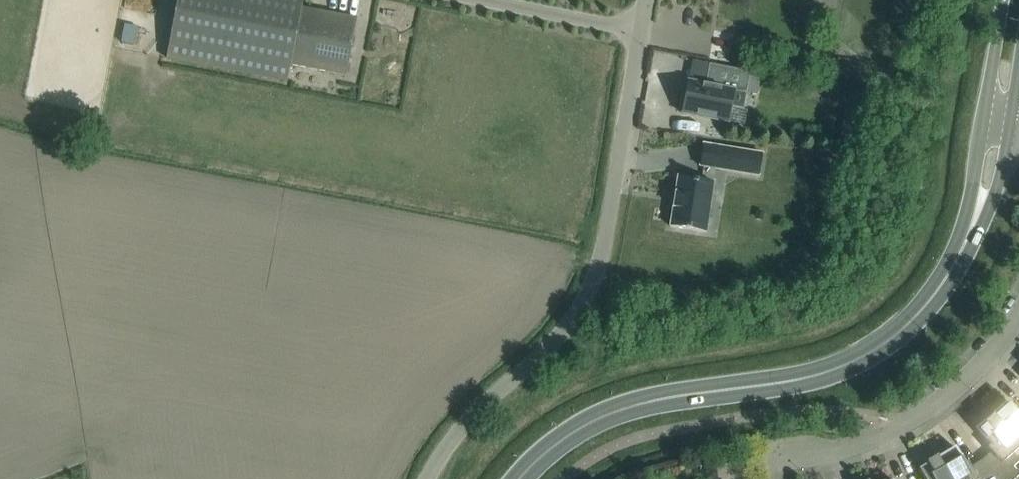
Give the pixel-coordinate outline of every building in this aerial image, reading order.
[(286,81),(290,65),(345,75),(356,19),(301,8),(302,0),(178,0),(167,58),(286,81)] [(372,0),(331,0),(370,8),(372,0)] [(686,90),(681,113),(728,123),(731,107),(743,110),(746,93),(745,92),(749,72),(731,69),(710,65),(706,85),(688,81),(687,85),(689,85),(688,91),(686,90)] [(703,144),(699,166),(759,175),(762,154),(703,144)] [(678,177),(670,226),(705,232),(713,182),(678,177)] [(1009,403),(994,416),(1018,446),(1018,414),(1009,403)] [(994,416),(977,431),(993,449),(990,451),(991,452),(981,460),(995,478),(1014,478),(1018,475),(1018,474),(1012,467),(1018,461),(1018,446),(994,416)] [(937,458),(949,478),(995,478),(981,460),(971,466),(970,466),(967,468),(955,447),(937,458)] [(937,458),(918,469),(924,478),(949,478),(937,458)]
